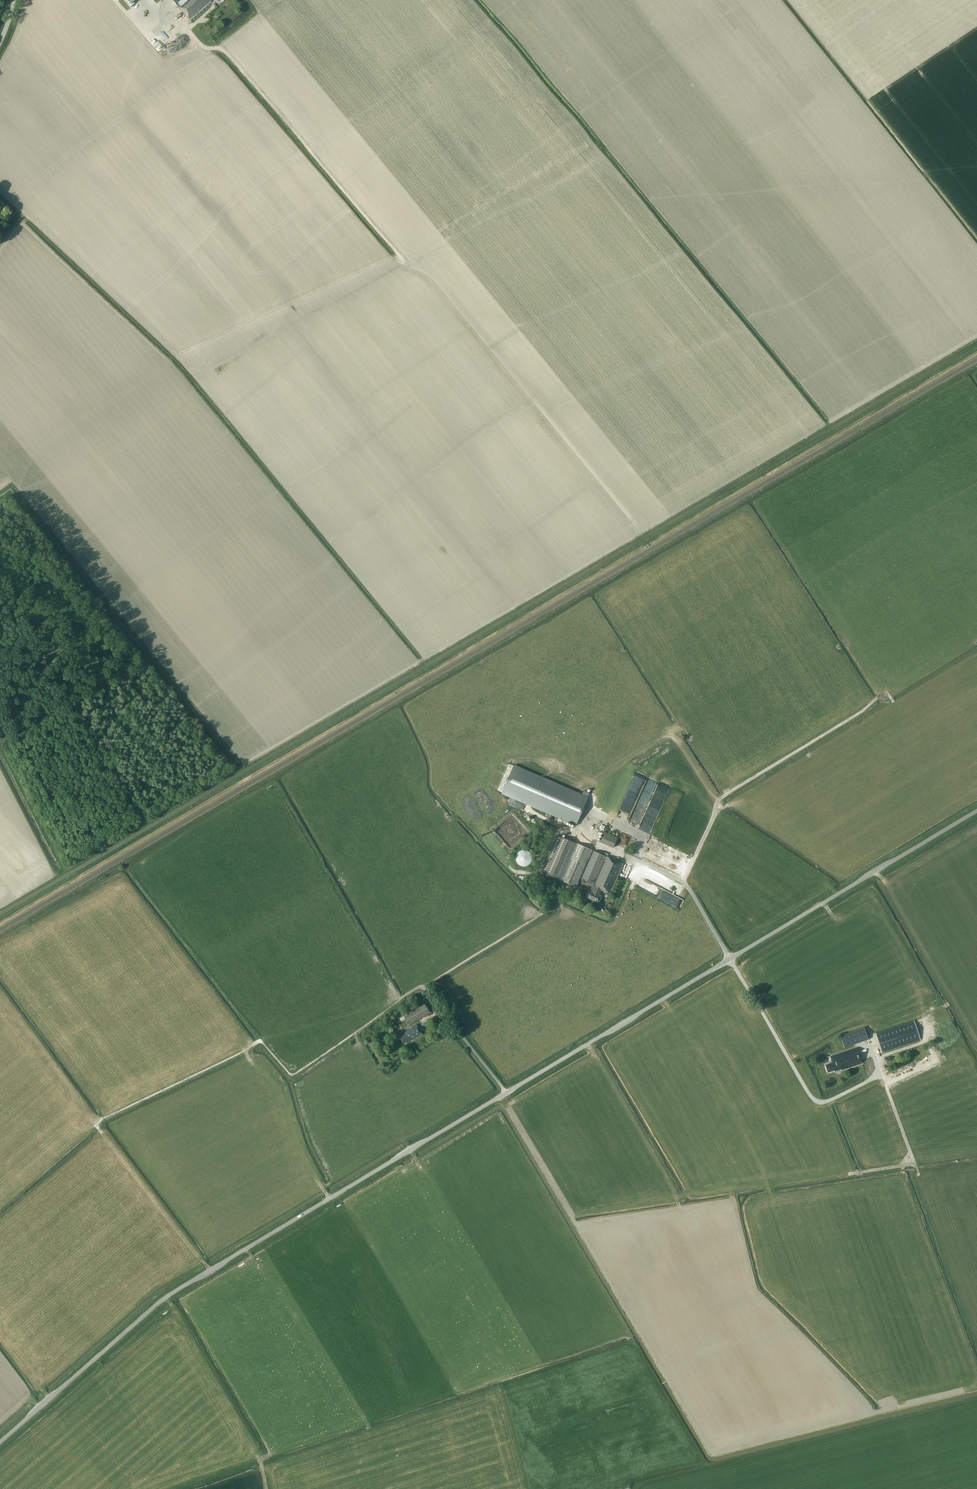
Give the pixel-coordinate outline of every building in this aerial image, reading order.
[(177,6),(176,6),(190,21),(212,2),(211,1),(213,0),(171,0),(177,6)] [(502,793),(576,824),(587,798),(514,766),(502,793)] [(651,797),(656,782),(649,779),(647,784),(646,784),(642,794),(651,797)] [(617,838),(604,831),(599,842),(613,848),(617,838)] [(581,844),(558,834),(542,871),(577,886),(593,850),(581,844)] [(518,864),(520,865),(523,866),(526,866),(528,865),(531,863),(532,860),(532,857),(531,855),(530,852),(527,851),(524,850),(521,850),(519,852),(517,854),(516,856),(516,859),(516,862),(518,864)] [(624,864),(594,851),(581,879),(593,884),(590,891),(589,891),(586,897),(599,902),(602,896),(600,895),(603,889),(611,892),(624,864)] [(670,860),(668,869),(679,871),(676,870),(678,862),(670,860)] [(430,1012),(424,1004),(404,1016),(409,1025),(430,1012)] [(889,1053),(888,1051),(920,1040),(914,1021),(876,1033),(883,1055),(889,1053)] [(422,1034),(417,1025),(404,1032),(405,1034),(400,1037),(404,1044),(410,1040),(411,1041),(422,1034)] [(868,1039),(864,1027),(839,1036),(844,1048),(868,1039)] [(832,1063),(825,1065),(828,1072),(835,1070),(835,1071),(838,1070),(842,1069),(842,1070),(862,1063),(857,1048),(830,1056),(832,1063)]
